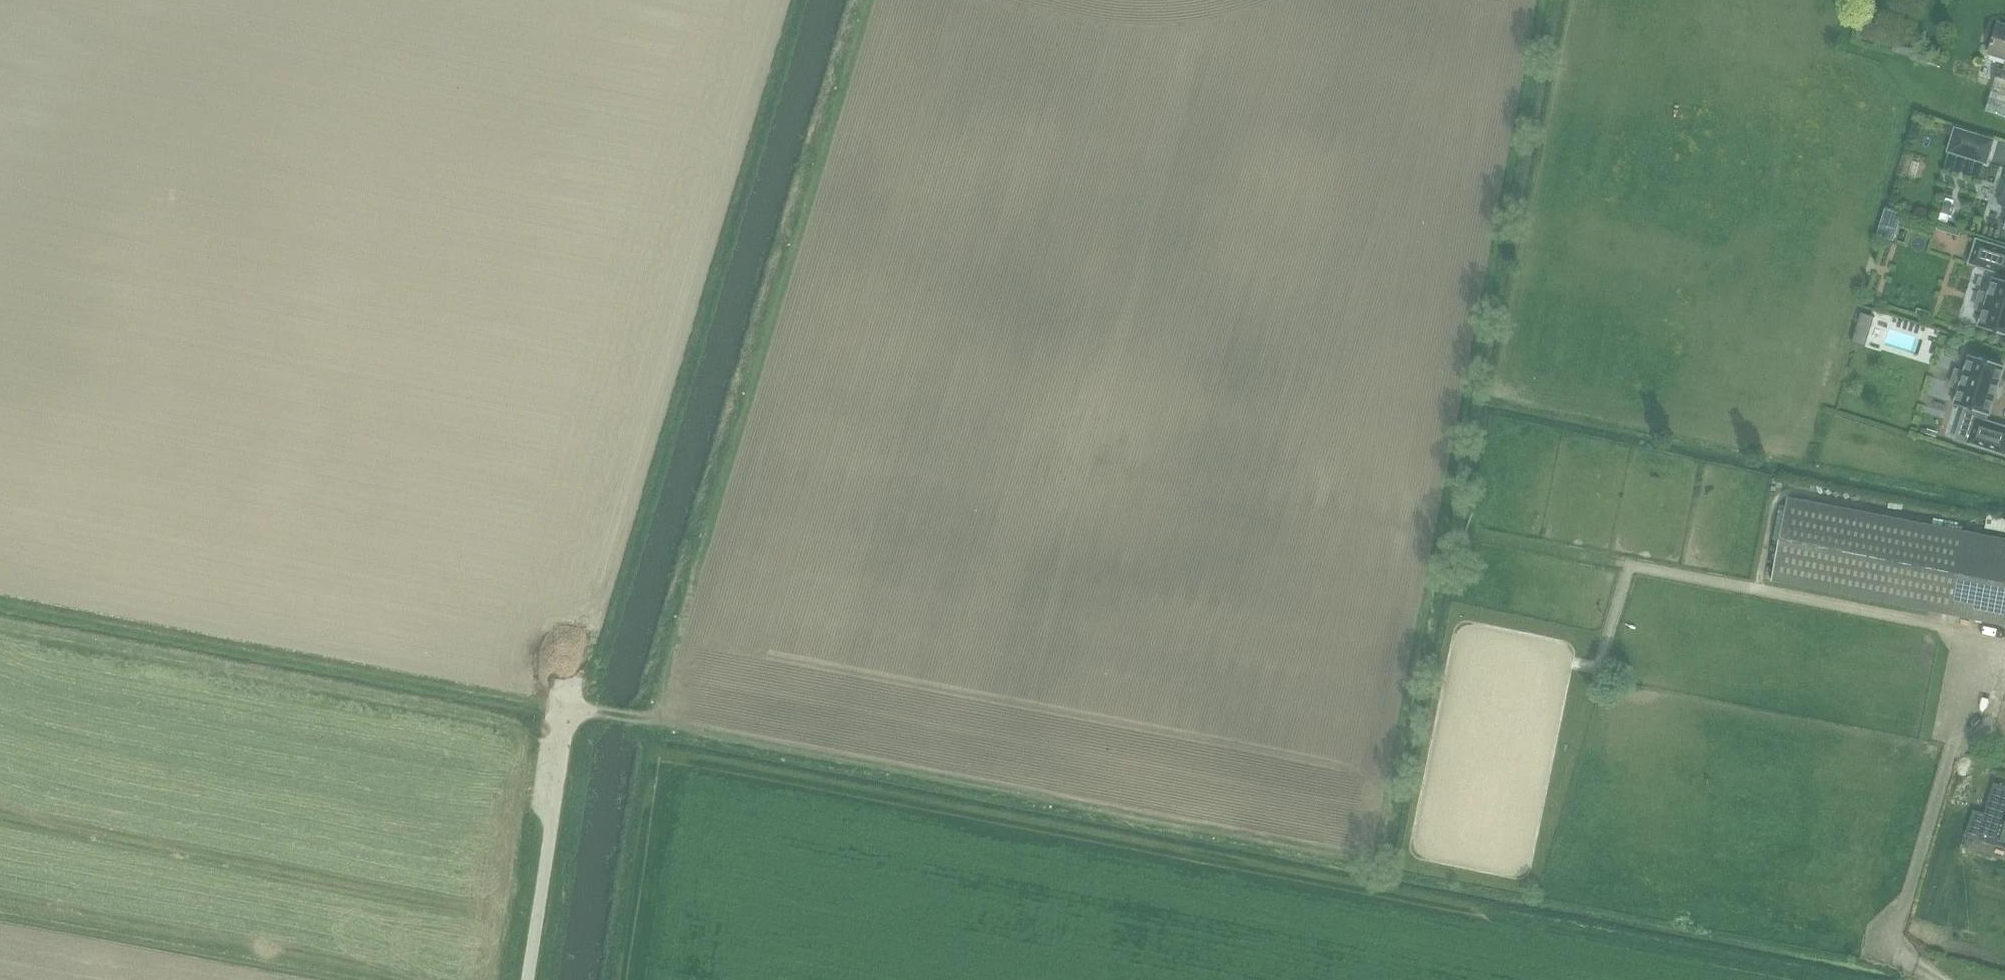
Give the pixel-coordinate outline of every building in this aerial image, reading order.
[(1998,22),(1988,55),(2004,60),(2004,24),(1998,22)] [(1987,111),(2004,116),(2004,68),(2004,70),(2000,68),(1995,83),(1994,86),(1987,111)] [(1955,127),(1947,152),(1988,164),(1995,140),(1955,127)] [(1909,156),(1906,166),(1916,169),(1919,160),(1909,156)] [(1946,197),(1939,222),(1948,224),(1955,200),(1946,197)] [(1967,264),(1994,272),(1988,293),(1987,297),(1983,311),(1982,313),(1978,327),(2004,335),(2004,247),(1975,238),(1967,264)] [(1954,405),(1966,408),(1965,411),(1982,416),(1981,419),(1980,422),(1973,445),(1972,447),(2004,457),(2004,427),(1988,421),(1989,416),(1991,417),(2004,369),(2004,366),(1969,356),(1964,372),(1963,375),(1961,382),(1959,389),(1958,390),(1954,405)] [(1923,428),(1921,432),(1937,437),(1939,433),(1928,429),(1928,430),(1923,428)] [(1773,581),(1928,611),(1961,617),(1998,625),(2004,626),(2004,540),(1961,531),(1790,498),(1773,581)] [(1992,517),(1993,516),(1988,515),(1988,518),(1986,529),(2004,532),(2004,520),(1992,517)] [(1991,801),(1986,816),(2004,822),(2004,805),(1991,801)]
